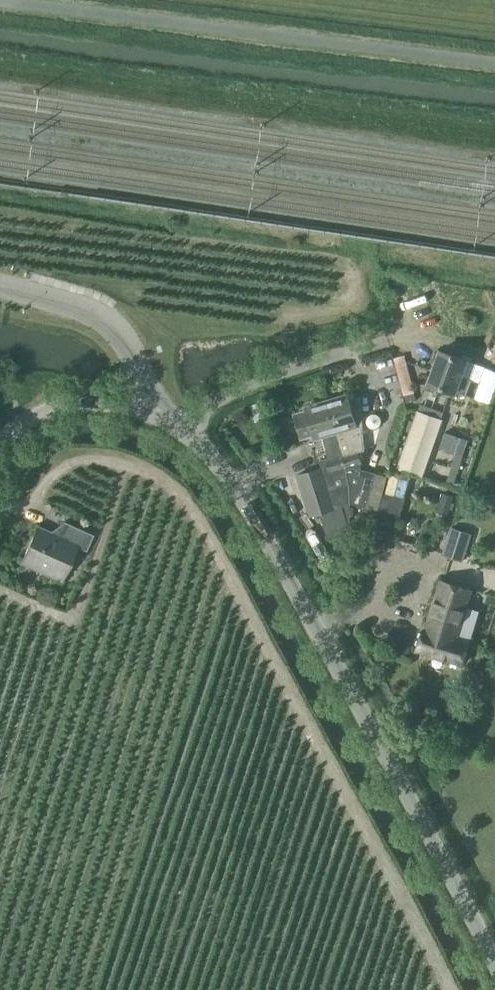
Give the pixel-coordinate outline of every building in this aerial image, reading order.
[(440,351),(428,383),(455,393),(455,392),(465,396),(471,380),(461,377),(466,360),(440,351)] [(402,396),(414,393),(404,355),(392,358),(402,396)] [(347,395),(326,401),(345,468),(350,486),(350,504),(366,508),(375,474),(357,469),(356,465),(358,464),(355,452),(361,450),(354,422),(361,420),(359,397),(349,400),(347,395)] [(345,468),(326,401),(305,407),(306,411),(295,414),(301,438),(313,434),(314,438),(322,436),(328,458),(319,461),(321,468),(297,475),(310,516),(320,513),(327,538),(349,531),(342,506),(350,504),(350,486),(345,468)] [(398,468),(421,475),(440,420),(417,412),(398,468)] [(459,438),(444,433),(440,447),(454,452),(459,438)] [(454,452),(454,453),(456,454),(450,469),(445,484),(452,487),(457,472),(463,456),(468,440),(459,437),(459,438),(454,452)] [(405,496),(396,495),(397,483),(386,482),(384,509),(403,511),(405,496)] [(20,562),(60,580),(76,547),(85,551),(92,535),(63,522),(58,537),(36,527),(20,562)] [(443,552),(462,559),(472,531),(452,524),(443,552)] [(441,580),(425,630),(423,629),(416,650),(461,664),(468,643),(455,639),(471,590),(441,580)] [(482,608),(487,593),(475,589),(470,604),(482,608)]
